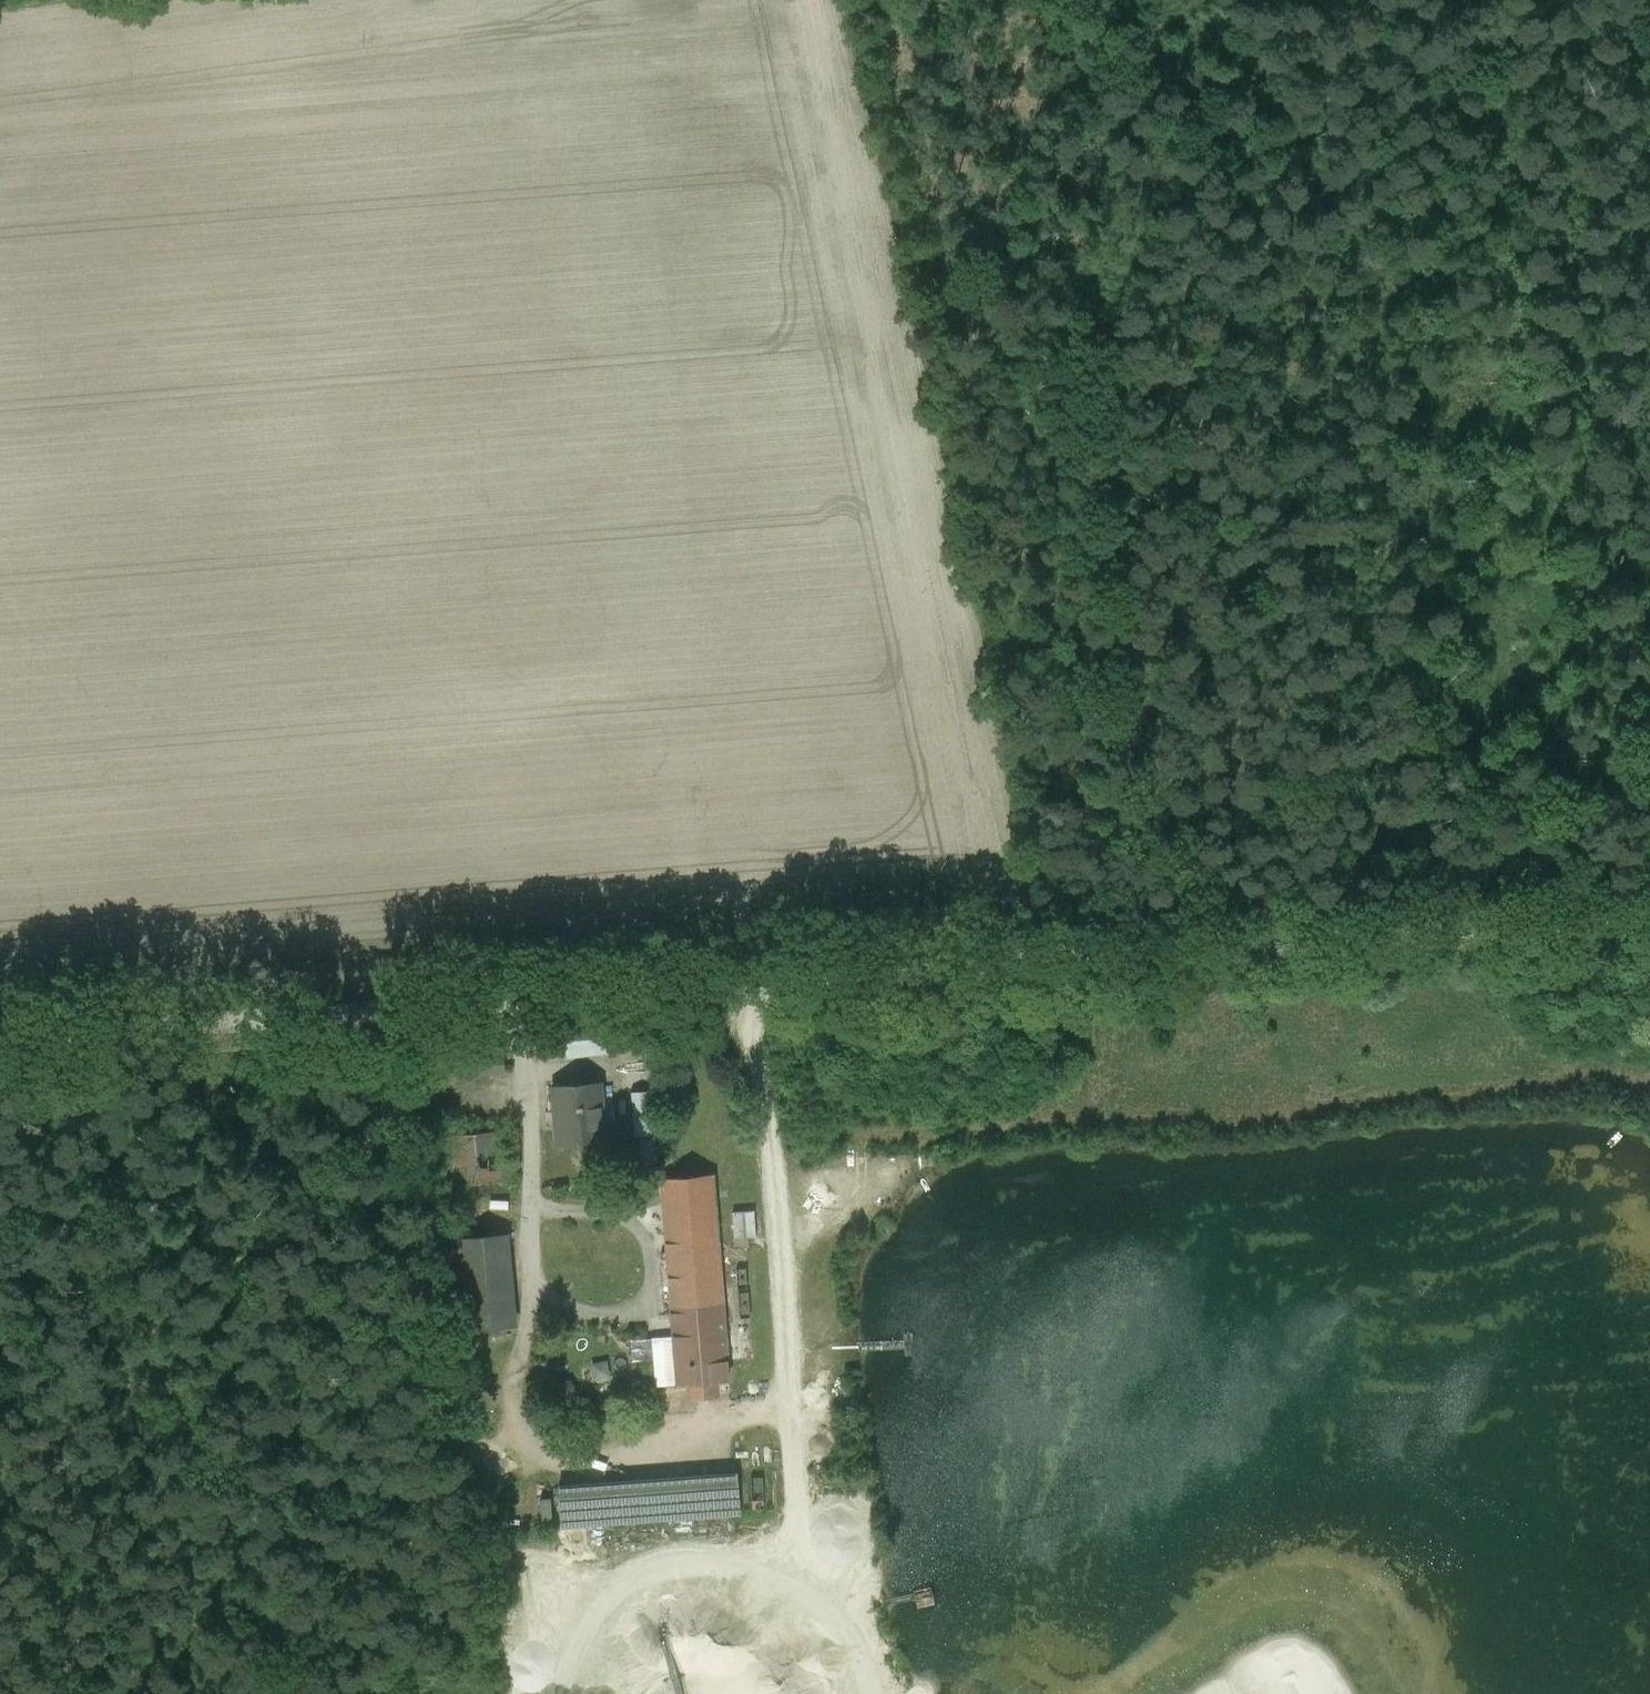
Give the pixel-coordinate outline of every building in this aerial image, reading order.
[(503,1048),(435,1052),(436,1075),(504,1070),(503,1048)] [(600,1085),(554,1089),(558,1144),(604,1141),(604,1139),(630,1137),(629,1124),(603,1126),(600,1085)] [(498,1130),(451,1134),(455,1185),(503,1181),(498,1130)] [(712,1175),(662,1178),(674,1337),(652,1338),(656,1386),(728,1381),(712,1175)] [(506,1234),(460,1238),(468,1327),(514,1323),(506,1234)] [(736,1471),(559,1484),(562,1524),(737,1512),(740,1512),(736,1471)] [(542,1524),(556,1523),(555,1495),(541,1496),(542,1524)]
